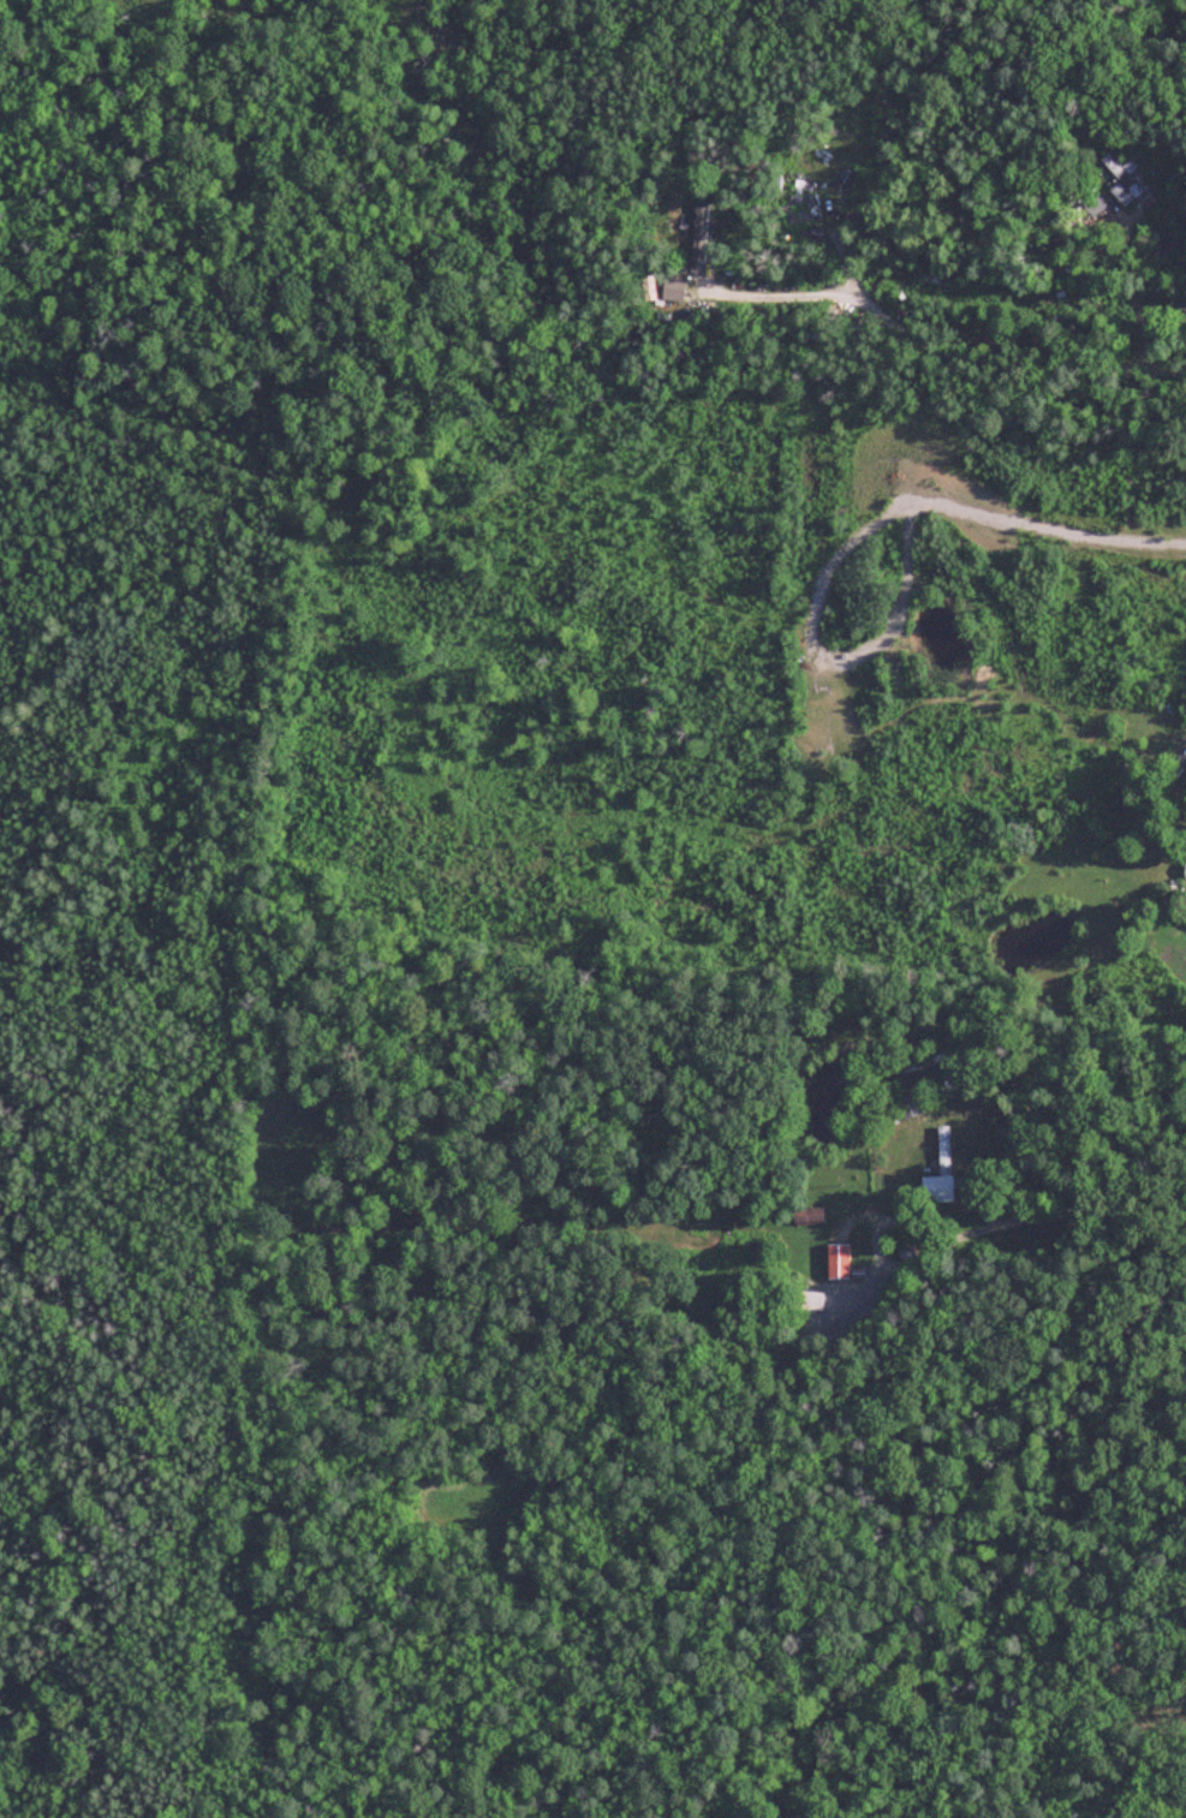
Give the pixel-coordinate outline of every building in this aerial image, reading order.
[(1120,182),(1110,192),(1127,209),(1146,190),(1132,176),(1137,171),(1115,149),(1101,163),(1120,182)] [(818,222),(807,166),(794,169),(804,224),(818,222)] [(730,195),(714,195),(714,217),(730,217),(730,195)] [(940,1177),(922,1177),(923,1200),(955,1199),(954,1190),(967,1190),(967,1179),(952,1179),(951,1126),(939,1126),(940,1177)] [(824,1223),(824,1209),(794,1209),(794,1223),(824,1223)] [(850,1244),(828,1244),(828,1280),(850,1280),(850,1244)]
